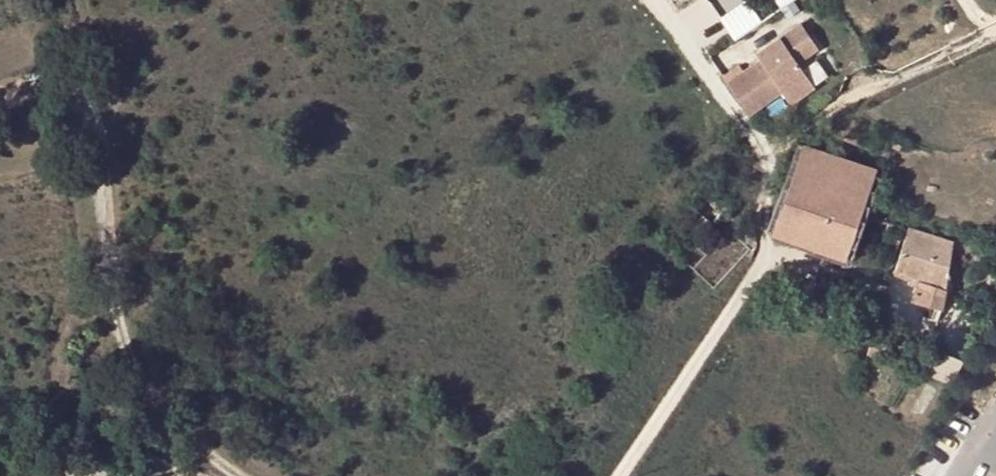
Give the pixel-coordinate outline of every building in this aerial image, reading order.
[(737,39),(763,21),(748,0),(747,0),(722,18),(737,39)] [(806,25),(762,54),(765,60),(732,83),(752,114),(786,92),(794,104),(819,88),(802,63),(823,50),(806,25)] [(833,78),(817,54),(802,63),(819,88),(833,78)] [(904,145),(897,142),(894,148),(902,151),(904,145)] [(806,145),(777,230),(849,256),(851,247),(895,262),(906,227),(864,214),(879,170),(806,145)] [(949,289),(955,241),(913,228),(899,273),(920,280),(914,301),(943,310),(949,289)] [(964,305),(950,303),(948,321),(962,323),(964,305)]
